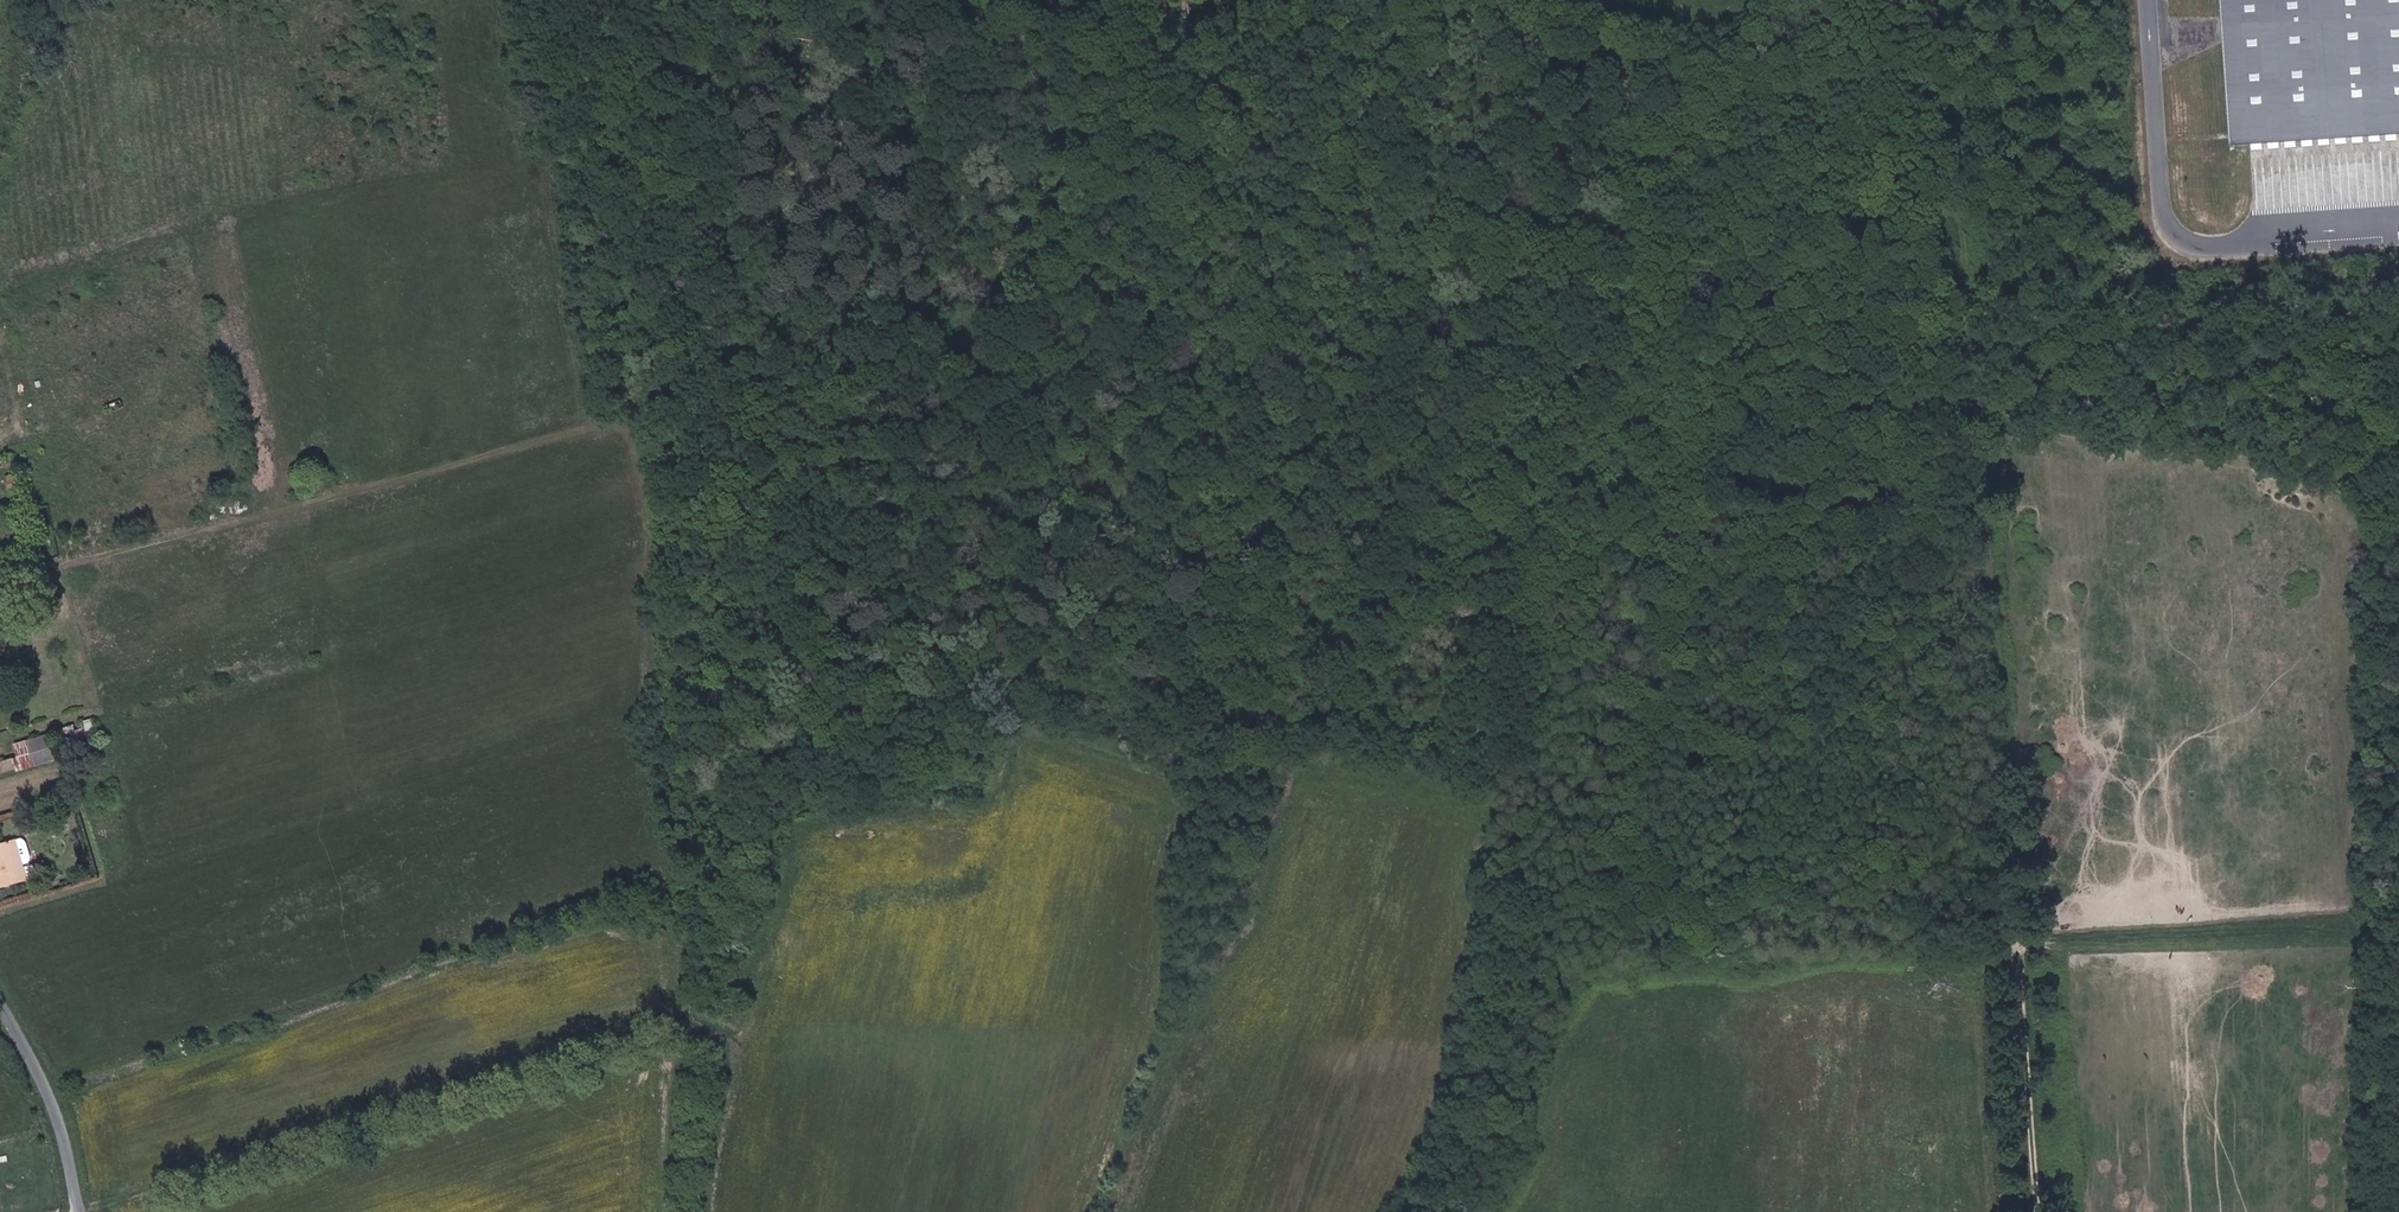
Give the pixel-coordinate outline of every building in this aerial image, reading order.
[(2229,145),(2398,134),(2398,0),(2220,0),(2229,145)] [(14,458),(11,452),(0,456),(0,463),(14,458)] [(27,767),(53,760),(47,736),(28,741),(30,752),(23,754),(27,767)] [(9,772),(27,767),(23,754),(6,759),(9,772)] [(0,841),(0,855),(4,868),(8,882),(32,876),(27,859),(33,857),(35,851),(31,837),(26,833),(0,841)]
